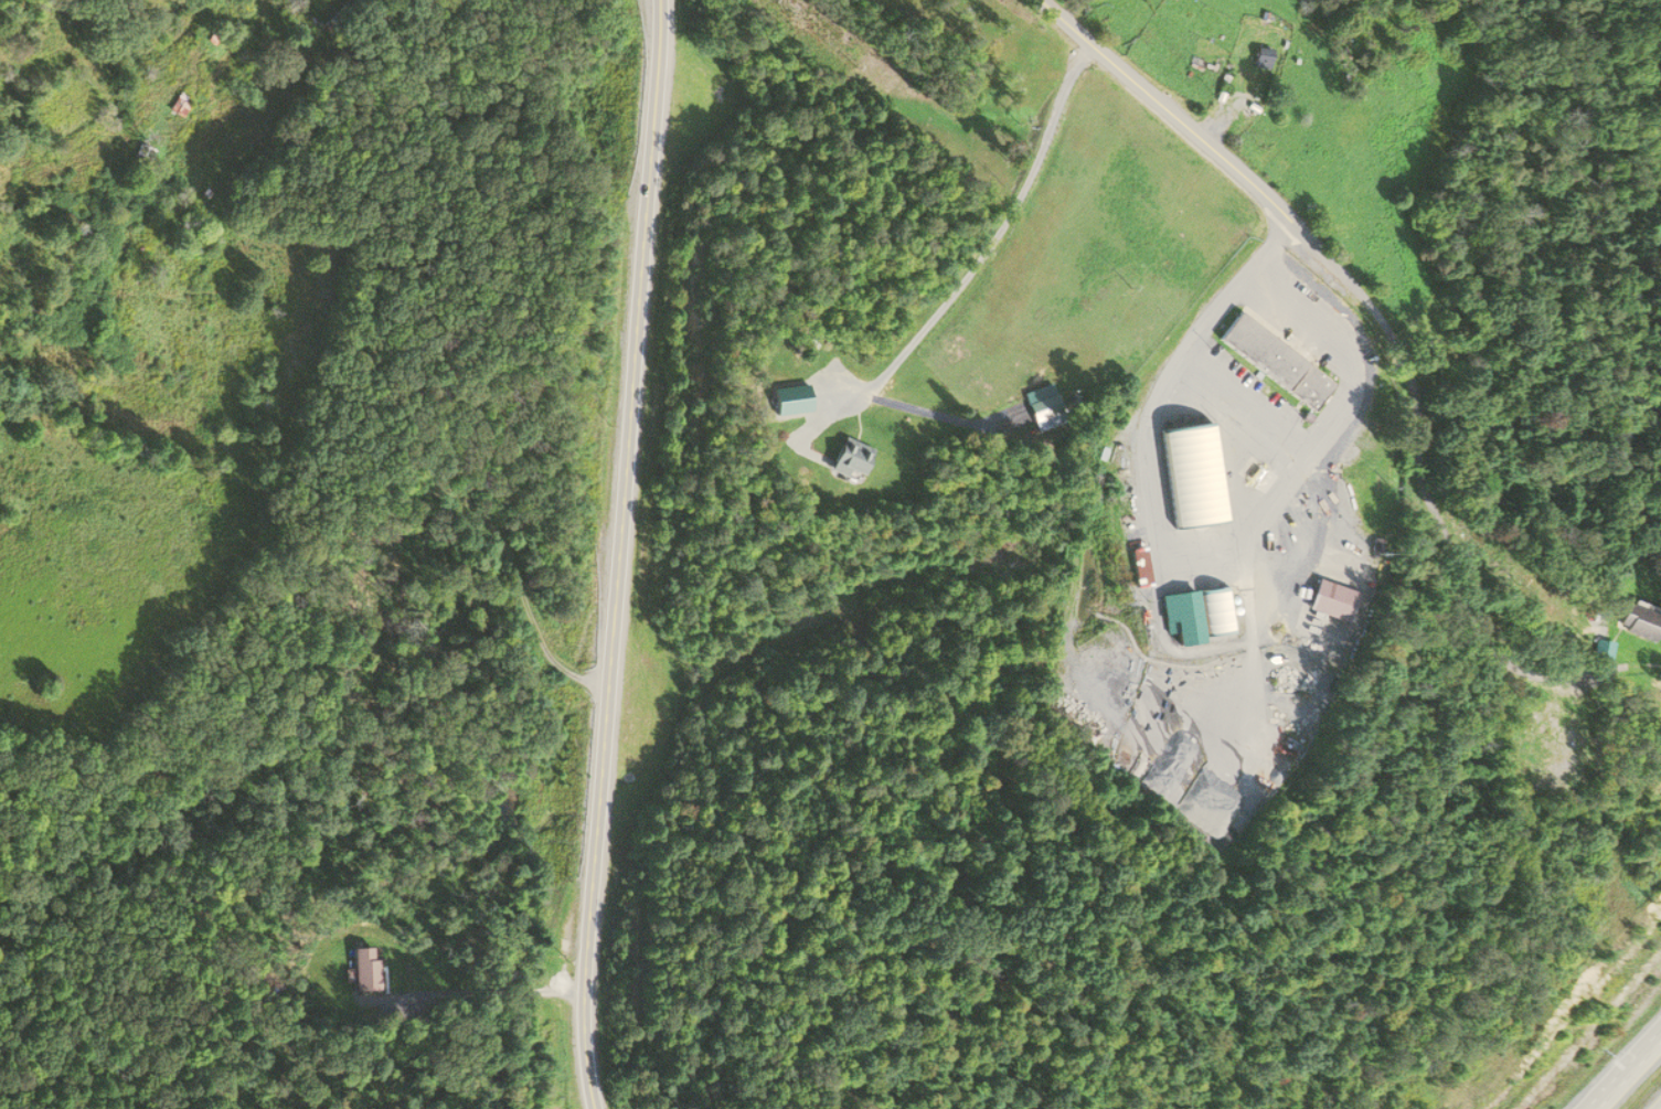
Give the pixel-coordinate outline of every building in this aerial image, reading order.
[(1252,66),(1267,71),(1273,52),(1257,48),(1252,66)] [(168,109),(179,115),(189,99),(179,92),(168,109)] [(131,161),(146,168),(154,150),(139,144),(131,161)] [(1317,411),(1339,379),(1239,312),(1217,344),(1317,411)] [(1033,423),(1063,413),(1057,394),(1027,404),(1033,423)] [(866,478),(879,450),(851,437),(838,465),(866,478)] [(1137,549),(1137,585),(1151,585),(1151,549),(1137,549)] [(1315,609),(1359,621),(1367,590),(1323,578),(1315,609)] [(1164,594),(1169,633),(1181,632),(1183,645),(1212,641),(1209,619),(1211,619),(1212,632),(1236,629),(1231,588),(1204,591),(1203,589),(1164,594)] [(1640,596),(1626,618),(1660,641),(1660,610),(1640,596)]
